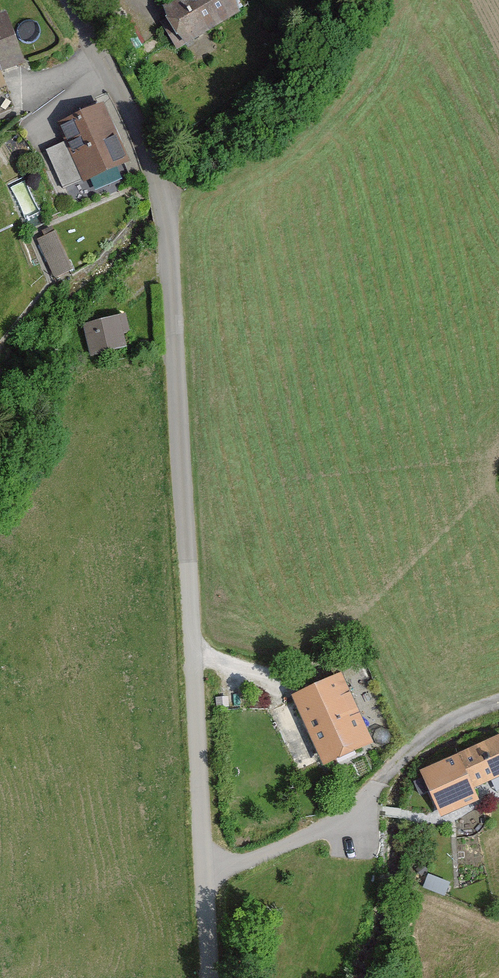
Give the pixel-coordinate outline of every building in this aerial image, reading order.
[(231,0),(158,0),(154,2),(183,49),(240,15),(231,0)] [(5,17),(0,19),(0,74),(22,66),(5,17)] [(126,165),(104,107),(57,125),(65,145),(45,153),(60,191),(126,165)] [(70,271),(55,237),(37,245),(52,279),(70,271)] [(128,339),(122,317),(83,328),(92,362),(126,352),(123,340),(128,339)] [(371,745),(341,678),(295,698),(324,765),(371,745)] [(424,776),(441,820),(480,805),(474,791),(498,781),(498,747),(424,776)]
